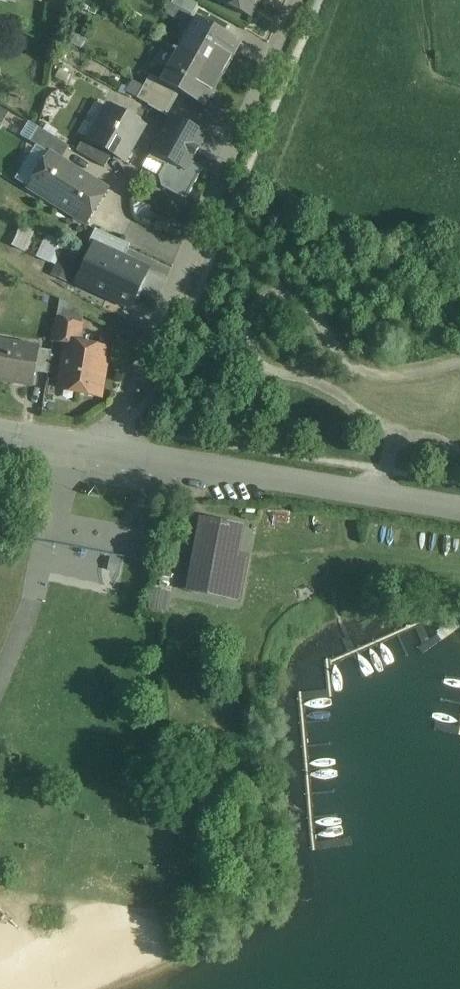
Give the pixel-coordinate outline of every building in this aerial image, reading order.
[(192,15),(198,5),(188,0),(173,0),(171,4),(192,15)] [(221,1),(233,7),(231,10),(236,13),(238,10),(250,16),(259,0),(221,0),(221,1)] [(165,15),(186,26),(192,15),(171,4),(165,15)] [(240,42),(198,19),(190,33),(194,35),(182,55),(221,77),(240,42)] [(221,77),(182,55),(173,72),(170,71),(163,84),(162,85),(178,94),(204,108),(221,77)] [(178,94),(162,85),(163,84),(158,81),(152,92),(173,103),(178,94)] [(152,92),(143,87),(136,100),(166,116),(173,103),(152,92)] [(145,127),(110,107),(91,142),(90,142),(113,155),(125,162),(145,127)] [(206,136),(172,118),(151,157),(185,175),(206,136)] [(70,148),(39,129),(30,144),(49,155),(50,154),(62,161),(70,148)] [(113,155),(90,142),(91,142),(85,139),(77,154),(105,169),(113,155)] [(62,161),(50,154),(49,155),(29,188),(86,224),(107,190),(62,161)] [(11,245),(24,251),(35,229),(22,222),(11,245)] [(130,245),(94,229),(88,244),(94,248),(95,246),(123,259),(130,245)] [(54,262),(60,238),(43,235),(38,259),(54,262)] [(123,259),(95,246),(94,248),(78,283),(129,306),(146,269),(123,259)] [(67,280),(75,257),(60,252),(52,276),(67,280)] [(82,325),(57,320),(53,343),(67,345),(67,344),(79,345),(82,325)] [(0,343),(0,381),(31,386),(34,372),(37,349),(0,343)] [(79,345),(67,344),(67,345),(61,385),(77,387),(76,393),(101,397),(105,377),(99,376),(104,349),(79,345)] [(51,351),(37,349),(34,372),(47,375),(51,351)] [(242,527),(201,520),(189,581),(231,588),(237,554),(242,527)] [(247,556),(237,554),(231,588),(189,581),(187,593),(239,603),(247,556)] [(110,572),(118,574),(121,562),(112,560),(110,572)] [(149,607),(166,611),(170,592),(153,588),(149,607)]
